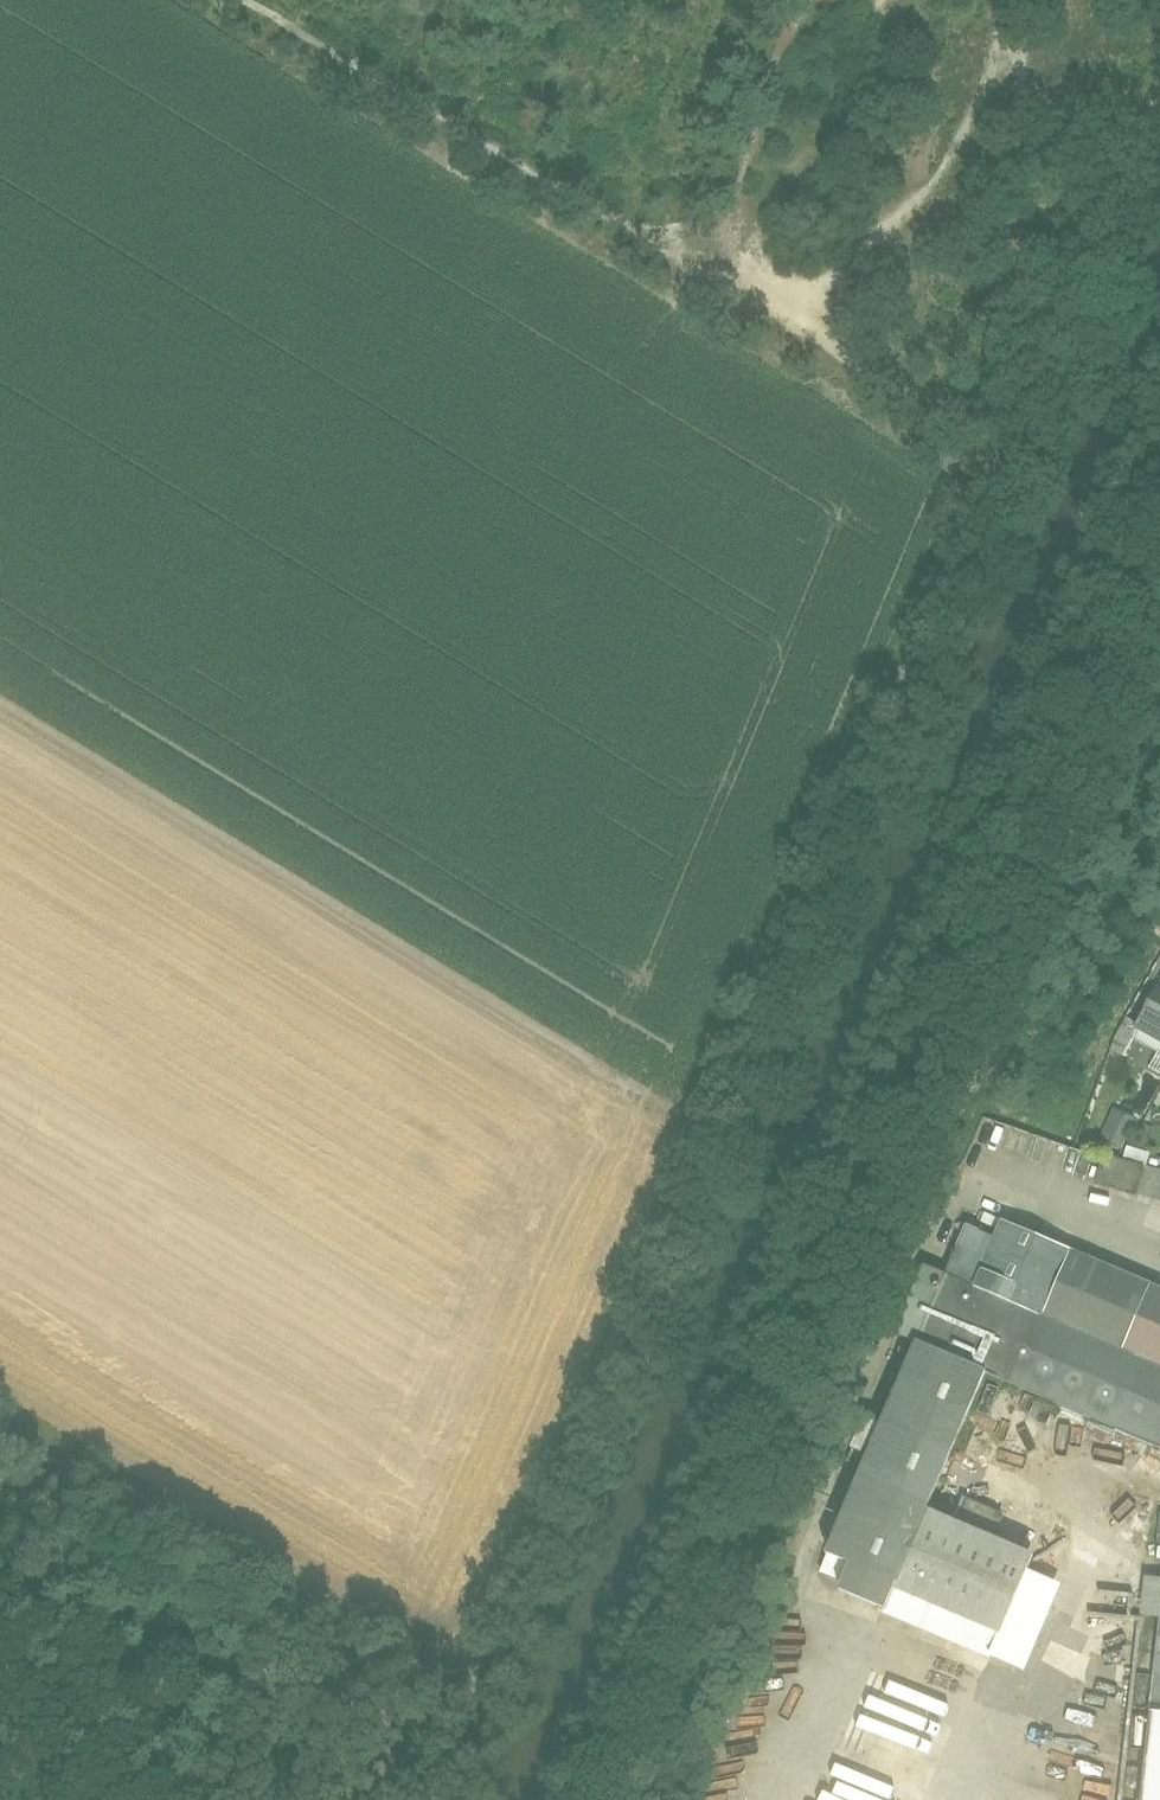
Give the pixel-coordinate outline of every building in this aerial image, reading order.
[(1158,988),(1137,1028),(1159,1041),(1159,989),(1158,988)] [(1099,1140),(1122,1148),(1134,1116),(1111,1108),(1099,1140)] [(1133,1142),(1145,1147),(1154,1127),(1143,1121),(1133,1142)] [(1087,1158),(1080,1183),(1159,1206),(1159,1179),(1087,1158)] [(1004,1230),(995,1249),(960,1237),(814,1582),(1022,1667),(1069,1572),(925,1507),(977,1385),(1081,1432),(1087,1419),(1115,1431),(1092,1472),(1119,1487),(1102,1531),(1159,1560),(1133,1799),(1159,1799),(1159,1296),(1004,1230)]
